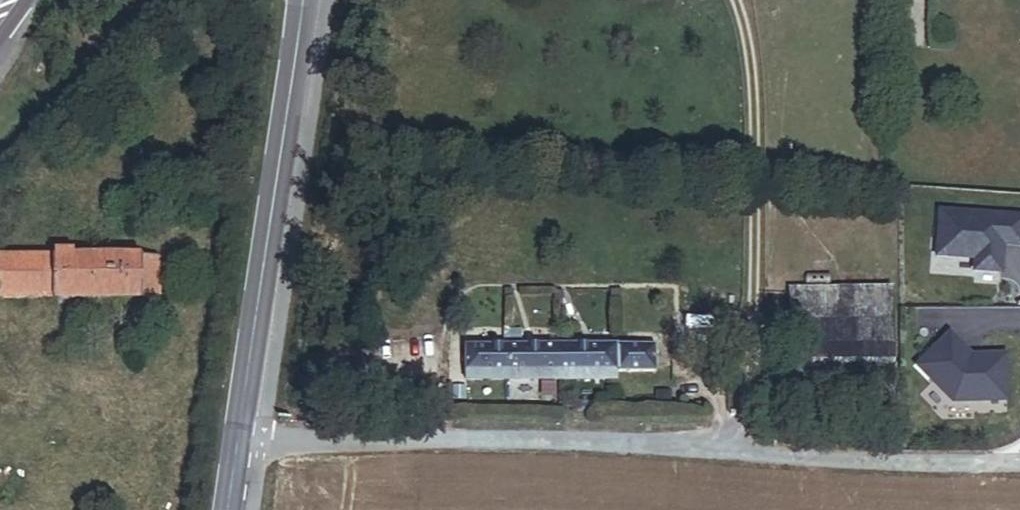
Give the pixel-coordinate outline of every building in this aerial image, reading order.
[(941,207),(937,252),(976,255),(975,267),(1001,269),(1003,242),(1019,243),(1019,214),(941,207)] [(50,301),(50,257),(0,257),(0,301),(50,301)] [(50,301),(155,301),(155,257),(50,257),(50,301)] [(892,334),(892,321),(891,290),(789,291),(789,335),(813,335),(892,334)] [(562,301),(562,292),(554,292),(554,301),(562,301)] [(1010,397),(1008,353),(983,354),(984,359),(971,359),(970,353),(950,332),(919,363),(955,399),(1010,397)] [(813,396),(892,395),(892,334),(813,335),(813,396)] [(790,396),(813,396),(813,335),(789,335),(790,396)] [(616,374),(654,374),(654,347),(465,349),(466,384),(616,383),(616,374)] [(8,489),(9,477),(0,476),(0,488),(8,489)]
